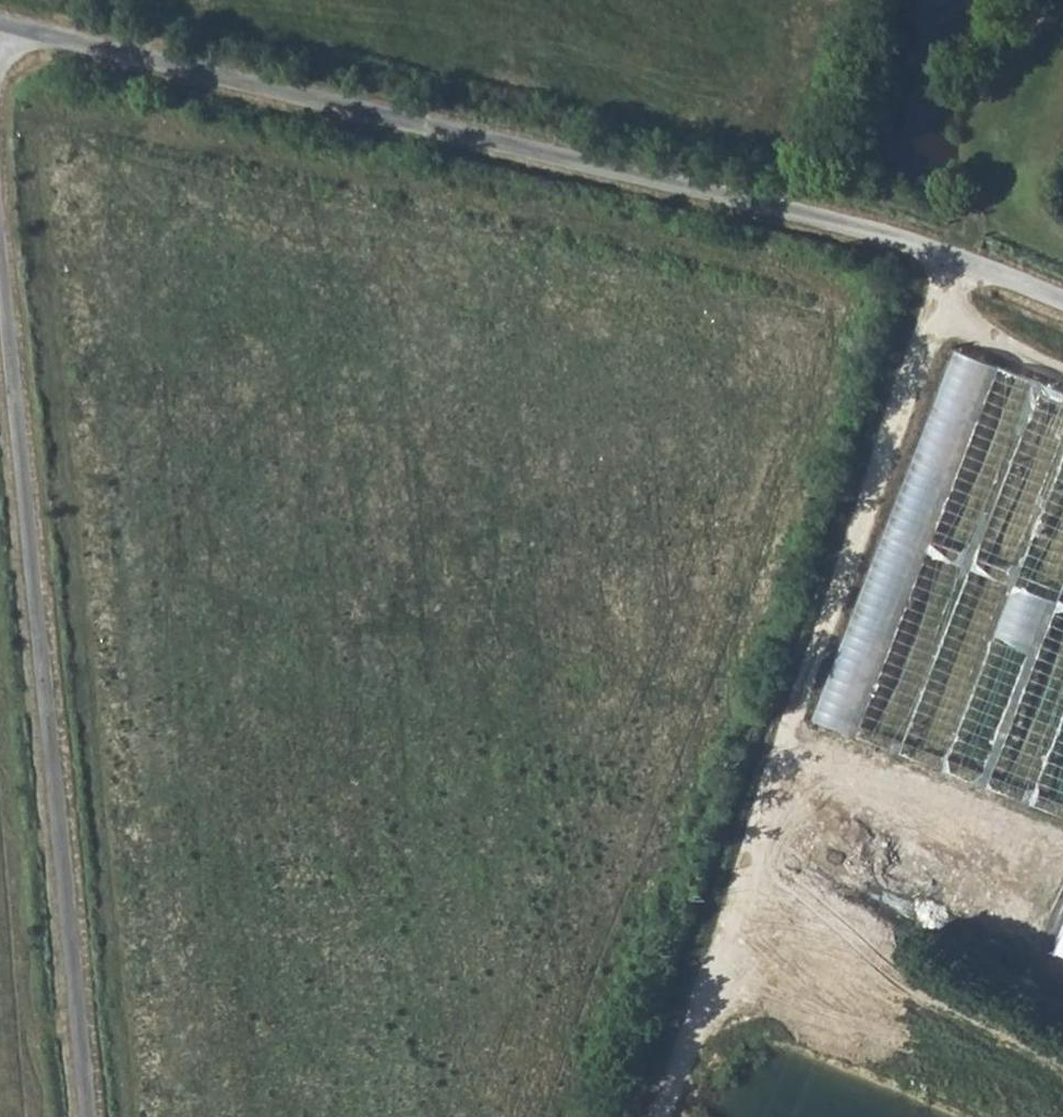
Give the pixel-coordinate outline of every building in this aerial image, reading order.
[(1062,797),(1062,369),(961,331),(824,707),(1062,797)]
